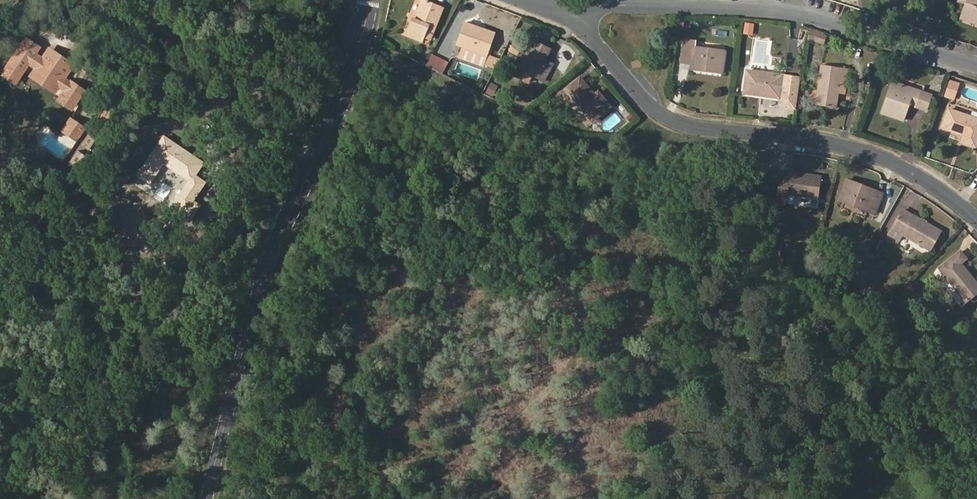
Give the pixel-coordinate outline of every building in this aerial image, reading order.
[(404,34),(422,42),(424,38),(428,26),(434,28),(442,7),(425,0),(421,0),(417,9),(414,8),(404,34)] [(967,3),(965,2),(959,16),(973,21),(975,18),(976,18),(976,0),(968,0),(967,3)] [(478,28),(462,22),(455,45),(463,47),(486,55),(493,36),(477,31),(478,28)] [(753,25),(746,24),(744,35),(752,35),(753,25)] [(424,38),(429,40),(434,28),(428,26),(424,38)] [(493,36),(494,33),(478,28),(477,31),(493,36)] [(824,46),(827,36),(810,30),(807,40),(824,46)] [(693,47),(694,40),(682,38),(679,60),(691,62),(690,65),(703,66),(703,70),(721,73),(724,51),(693,47)] [(549,49),(532,40),(513,76),(525,82),(531,74),(543,81),(549,69),(541,64),(544,58),(549,49)] [(30,56),(33,51),(21,43),(18,48),(30,56)] [(463,47),(460,55),(483,63),(486,57),(486,55),(463,47)] [(58,82),(67,70),(45,54),(37,64),(29,58),(30,56),(18,48),(0,73),(12,81),(23,66),(32,72),(30,75),(52,90),(53,89),(60,94),(56,100),(68,109),(78,96),(66,87),(64,87),(58,82)] [(494,67),(496,60),(486,57),(483,63),(494,67)] [(549,69),(552,63),(544,58),(541,64),(549,69)] [(838,83),(840,68),(820,64),(815,105),(829,107),(835,108),(838,83)] [(848,84),(850,69),(840,68),(838,83),(848,84)] [(800,78),(744,70),(742,93),(781,98),(780,106),(795,108),(800,78)] [(10,85),(12,81),(0,73),(0,78),(10,85)] [(27,79),(49,95),(52,90),(30,75),(27,79)] [(593,95),(579,78),(564,89),(580,108),(591,122),(610,106),(597,91),(593,95)] [(961,84),(950,81),(944,98),(955,102),(961,84)] [(895,83),(891,82),(886,97),(890,99),(895,83)] [(925,111),(931,95),(895,83),(890,99),(886,97),(881,113),(903,120),(908,105),(925,111)] [(939,85),(935,95),(941,97),(945,87),(939,85)] [(66,112),(68,109),(56,100),(54,103),(66,112)] [(586,126),(591,122),(580,108),(575,112),(586,126)] [(948,109),(941,128),(963,135),(961,143),(975,147),(976,140),(976,119),(948,109)] [(608,129),(622,120),(618,113),(604,121),(608,129)] [(65,122),(55,135),(70,147),(80,132),(65,122)] [(139,174),(149,180),(163,161),(190,179),(176,200),(186,206),(204,181),(194,175),(202,162),(163,136),(139,174)] [(821,176),(780,170),(777,200),(786,202),(787,193),(819,197),(821,176)] [(861,185),(846,180),(838,201),(874,213),(879,199),(873,197),(874,194),(860,189),(861,185)] [(874,194),(875,190),(861,185),(860,189),(874,194)] [(940,230),(902,209),(888,233),(898,239),(902,233),(929,249),(940,230)] [(888,231),(896,214),(891,211),(883,228),(888,231)] [(938,267),(966,301),(976,292),(976,283),(961,263),(966,259),(960,250),(938,267)] [(858,260),(851,257),(847,265),(854,269),(858,260)] [(918,292),(911,286),(902,295),(908,302),(918,292)] [(900,309),(908,302),(902,295),(894,303),(900,309)]
